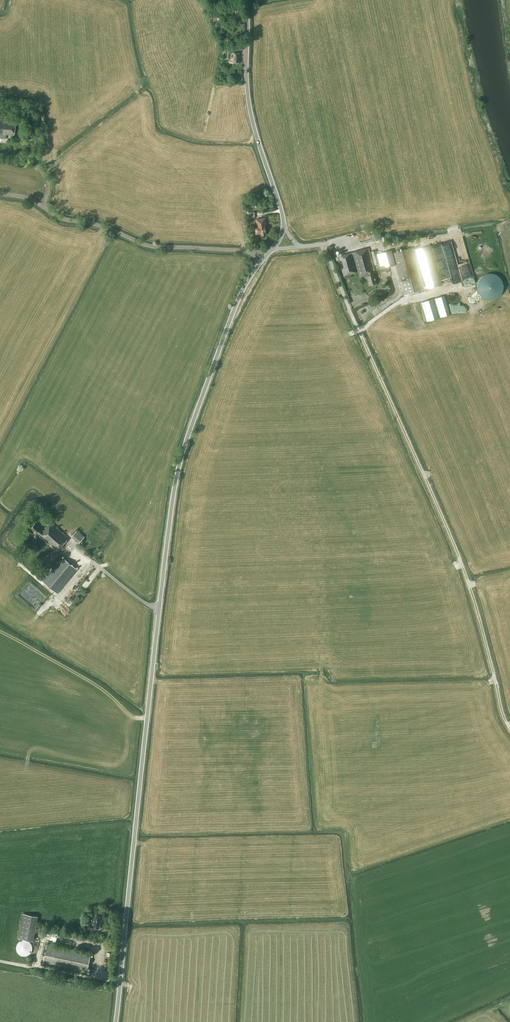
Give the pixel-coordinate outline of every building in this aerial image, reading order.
[(241,16),(240,6),(232,6),(233,9),(231,10),(231,14),(233,14),(234,17),(241,16)] [(232,49),(226,48),(226,58),(230,58),(229,62),(239,63),(239,53),(231,53),(232,49)] [(1,137),(1,138),(6,138),(7,134),(15,134),(16,123),(4,122),(4,120),(0,119),(0,137),(1,137)] [(256,219),(257,226),(258,226),(258,227),(255,227),(256,234),(261,233),(261,235),(266,234),(264,224),(266,224),(265,218),(256,219)] [(380,239),(378,232),(371,235),(373,241),(380,239)] [(442,284),(430,245),(415,250),(426,286),(424,286),(412,247),(392,253),(404,295),(427,288),(427,289),(442,284)] [(374,269),(369,248),(338,256),(343,276),(357,272),(352,254),(353,254),(360,278),(367,276),(369,285),(376,283),(372,270),(373,270),(373,269),(374,269)] [(379,264),(376,250),(371,251),(374,265),(379,264)] [(395,265),(391,250),(377,254),(380,269),(395,265)] [(465,286),(476,283),(475,278),(464,281),(465,286)] [(429,299),(428,298),(426,299),(424,299),(423,301),(422,302),(421,303),(421,305),(421,307),(422,308),(423,310),(424,311),(426,311),(427,312),(429,312),(431,311),(432,310),(433,309),(434,308),(434,306),(434,304),(434,303),(433,301),(432,300),(431,299),(429,299)] [(68,537),(50,522),(43,531),(40,529),(41,529),(35,523),(30,528),(36,534),(37,533),(40,535),(39,536),(53,548),(53,549),(54,549),(42,563),(50,569),(51,567),(52,568),(42,581),(57,593),(77,569),(62,556),(59,560),(58,559),(61,555),(56,551),(68,537)] [(85,537),(77,530),(71,536),(79,543),(85,537)] [(38,916),(23,913),(18,937),(33,940),(38,916)] [(102,916),(93,914),(92,923),(88,923),(87,929),(95,931),(96,927),(99,928),(100,920),(101,921),(102,916)] [(26,940),(25,940),(23,940),(22,940),(21,941),(20,942),(19,943),(18,944),(17,945),(17,946),(17,947),(17,948),(17,949),(17,951),(18,952),(19,953),(20,954),(21,955),(22,956),(23,956),(25,956),(26,956),(27,955),(29,955),(30,954),(31,953),(32,952),(32,951),(32,950),(33,949),(33,948),(33,947),(32,945),(32,944),(31,943),(30,942),(29,941),(27,940),(26,940)] [(91,953),(46,943),(42,964),(86,973),(91,953)]
